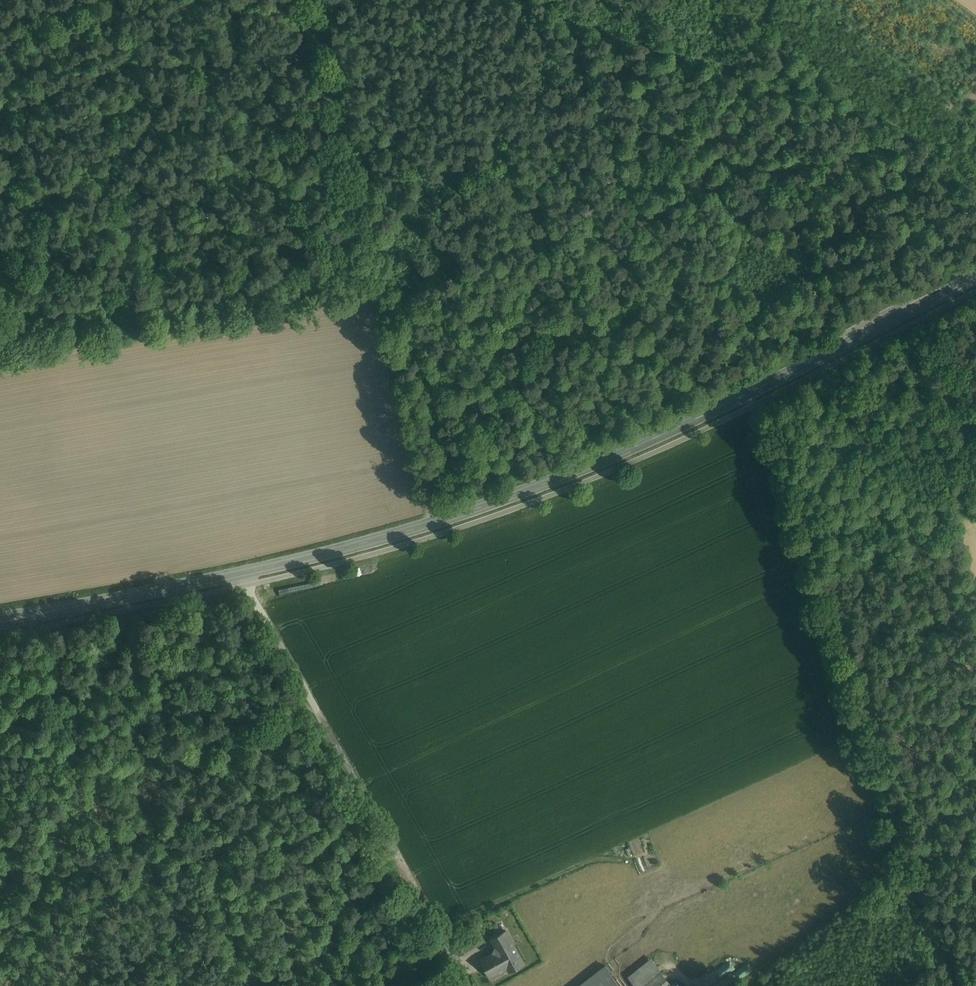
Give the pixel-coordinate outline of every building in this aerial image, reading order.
[(512,941),(506,931),(491,939),(497,948),(496,948),(492,953),(493,954),(481,960),(483,963),(486,969),(489,967),(494,974),(509,966),(511,969),(510,970),(509,970),(510,971),(524,963),(524,962),(522,963),(510,942),(512,941)] [(653,959),(630,976),(637,985),(673,985),(653,959)] [(606,967),(583,985),(621,985),(606,967)]
